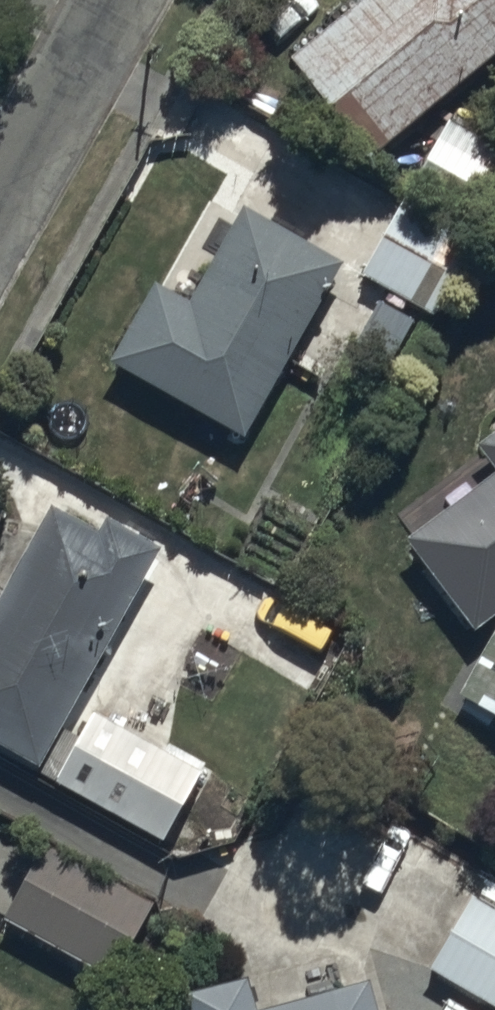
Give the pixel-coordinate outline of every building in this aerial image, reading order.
[(366,180),(494,76),(494,0),(371,0),(374,4),(283,83),(366,180)] [(449,137),(413,201),(484,241),(494,223),(494,163),(449,137)] [(362,291),(441,339),(488,263),(410,215),(362,291)] [(244,459),(344,280),(239,222),(187,315),(153,296),(105,382),(244,459)] [(478,463),(494,486),(494,450),(478,463)] [(494,630),(494,489),(405,557),(473,647),(494,630)] [(159,566),(105,536),(98,549),(51,523),(0,615),(0,767),(37,787),(159,566)] [(458,712),(494,731),(494,643),(458,712)] [(163,764),(87,726),(50,799),(165,857),(206,777),(167,758),(163,764)] [(43,857),(1,930),(115,994),(156,921),(43,857)] [(474,909),(426,982),(468,1009),(494,1009),(494,923),(474,909)] [(197,1009),(255,1009),(251,995),(197,1009)] [(370,1001),(337,1009),(373,1009),(370,1001)]
